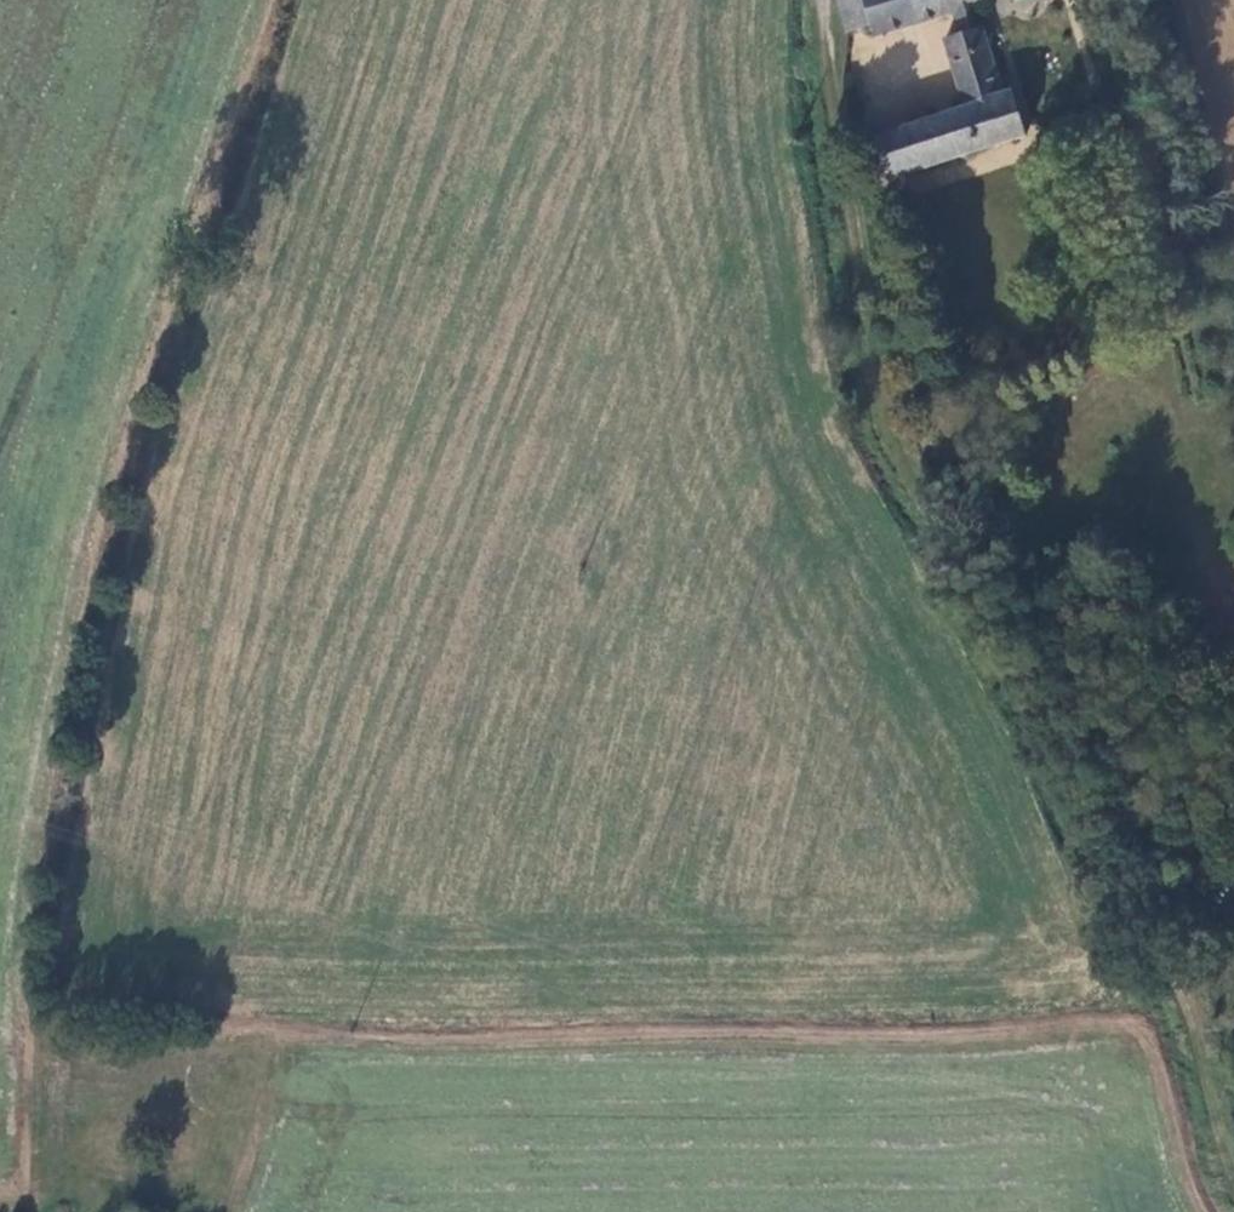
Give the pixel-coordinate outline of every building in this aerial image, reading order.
[(850,35),(874,29),(878,39),(900,33),(891,0),(839,0),(850,35)] [(900,33),(930,22),(923,0),(891,0),(900,33)] [(930,22),(941,20),(980,9),(986,8),(985,0),(923,0),(930,22)] [(949,46),(986,33),(980,9),(941,20),(949,46)] [(1007,100),(986,33),(949,46),(969,113),(878,141),(890,181),(1029,141),(1017,99),(1007,100)]
